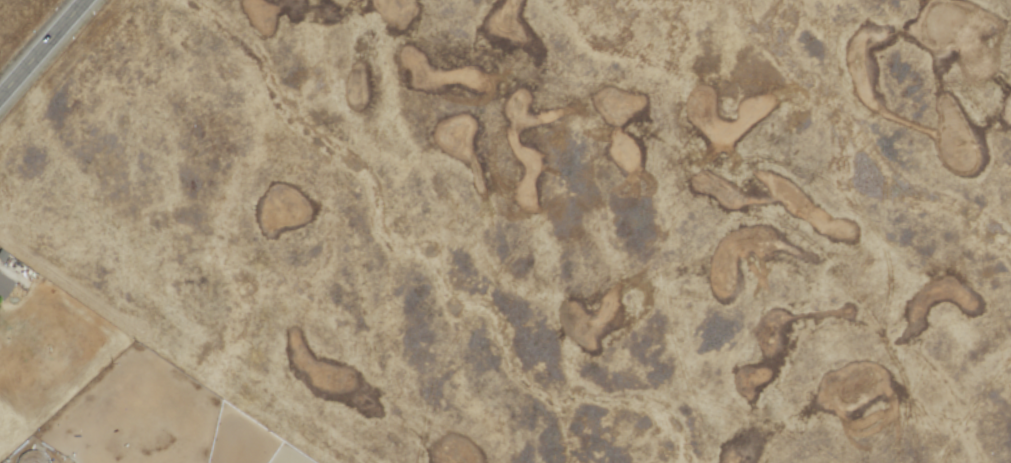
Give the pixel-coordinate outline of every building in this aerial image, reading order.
[(13,282),(0,275),(0,300),(2,301),(13,282)]
